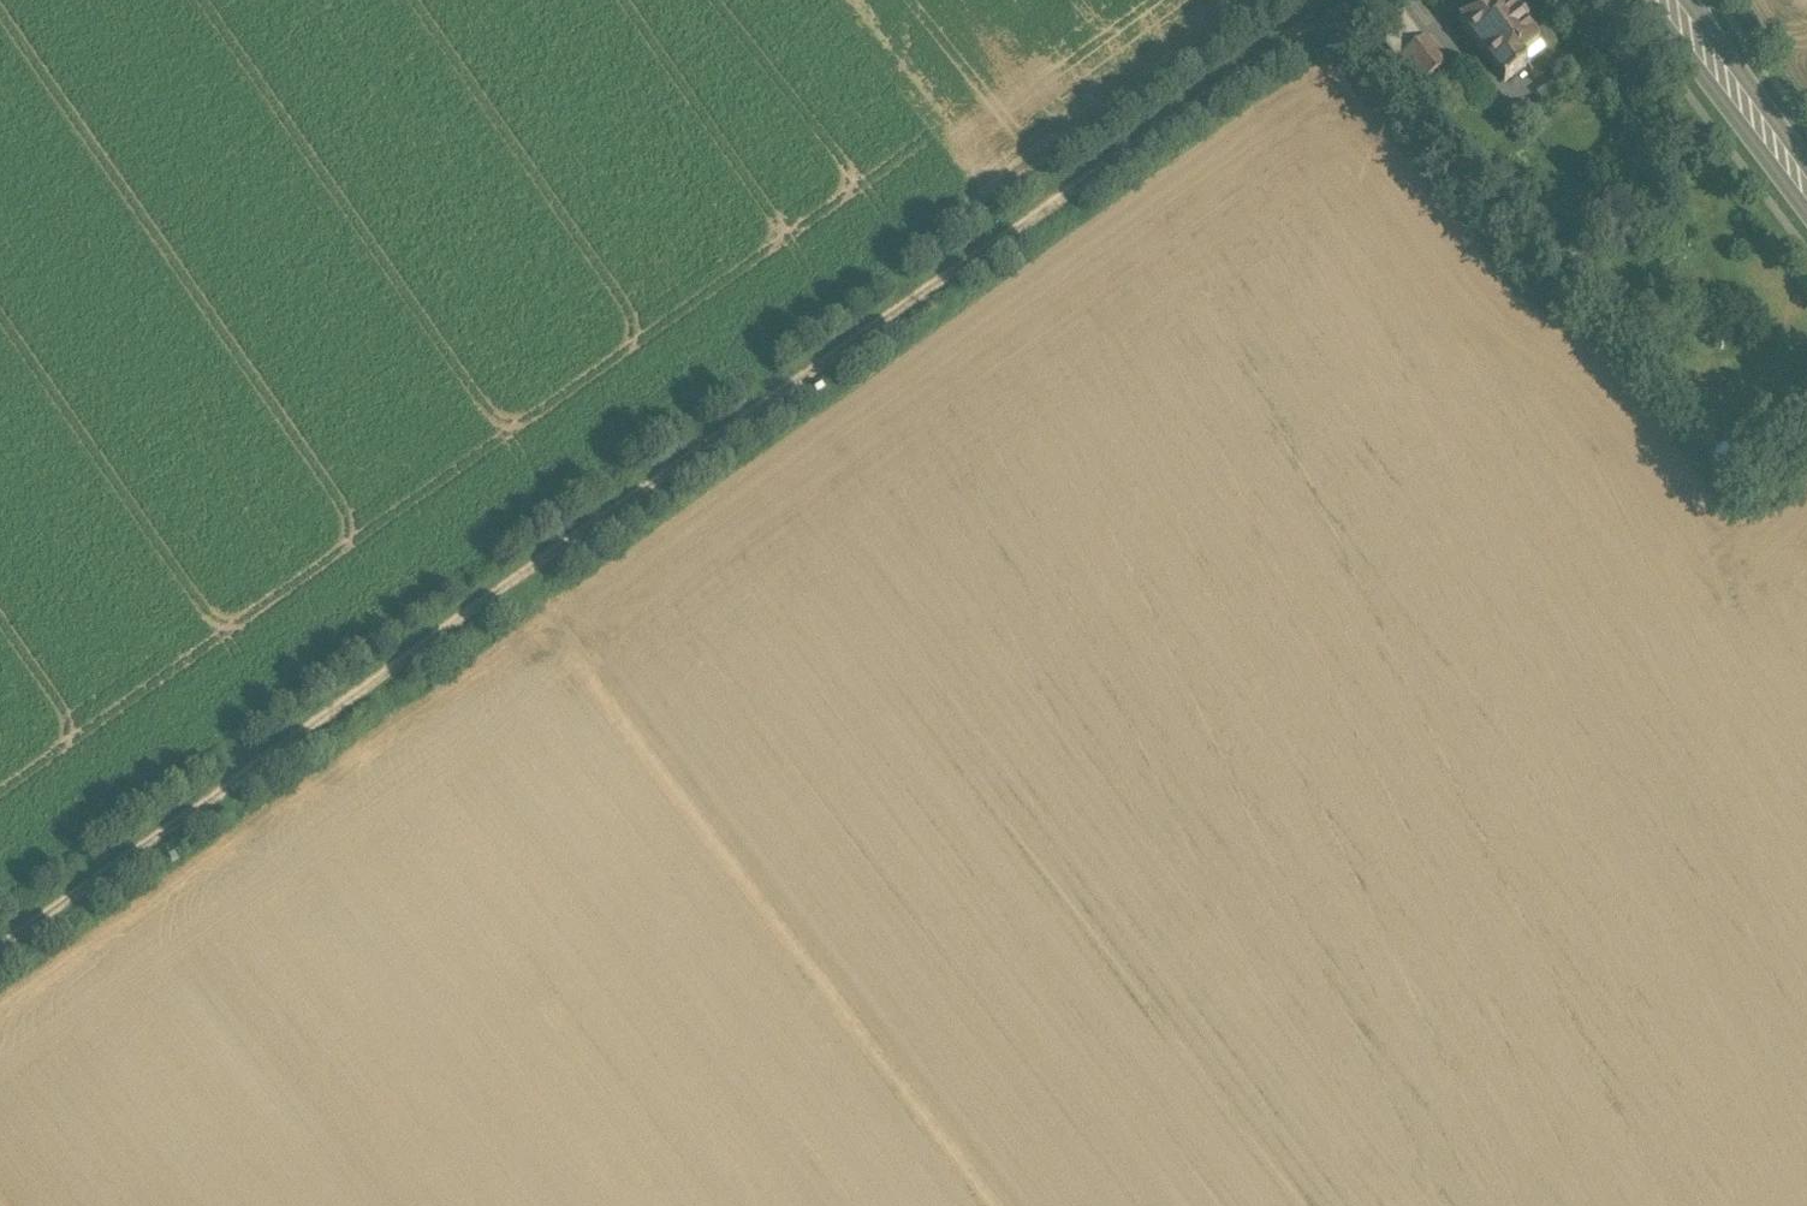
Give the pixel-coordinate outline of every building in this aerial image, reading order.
[(1458,24),(1504,84),(1545,53),(1505,2),(1497,8),(1491,0),(1489,0),(1458,24)] [(1444,67),(1423,40),(1406,53),(1426,80),(1444,67)]
